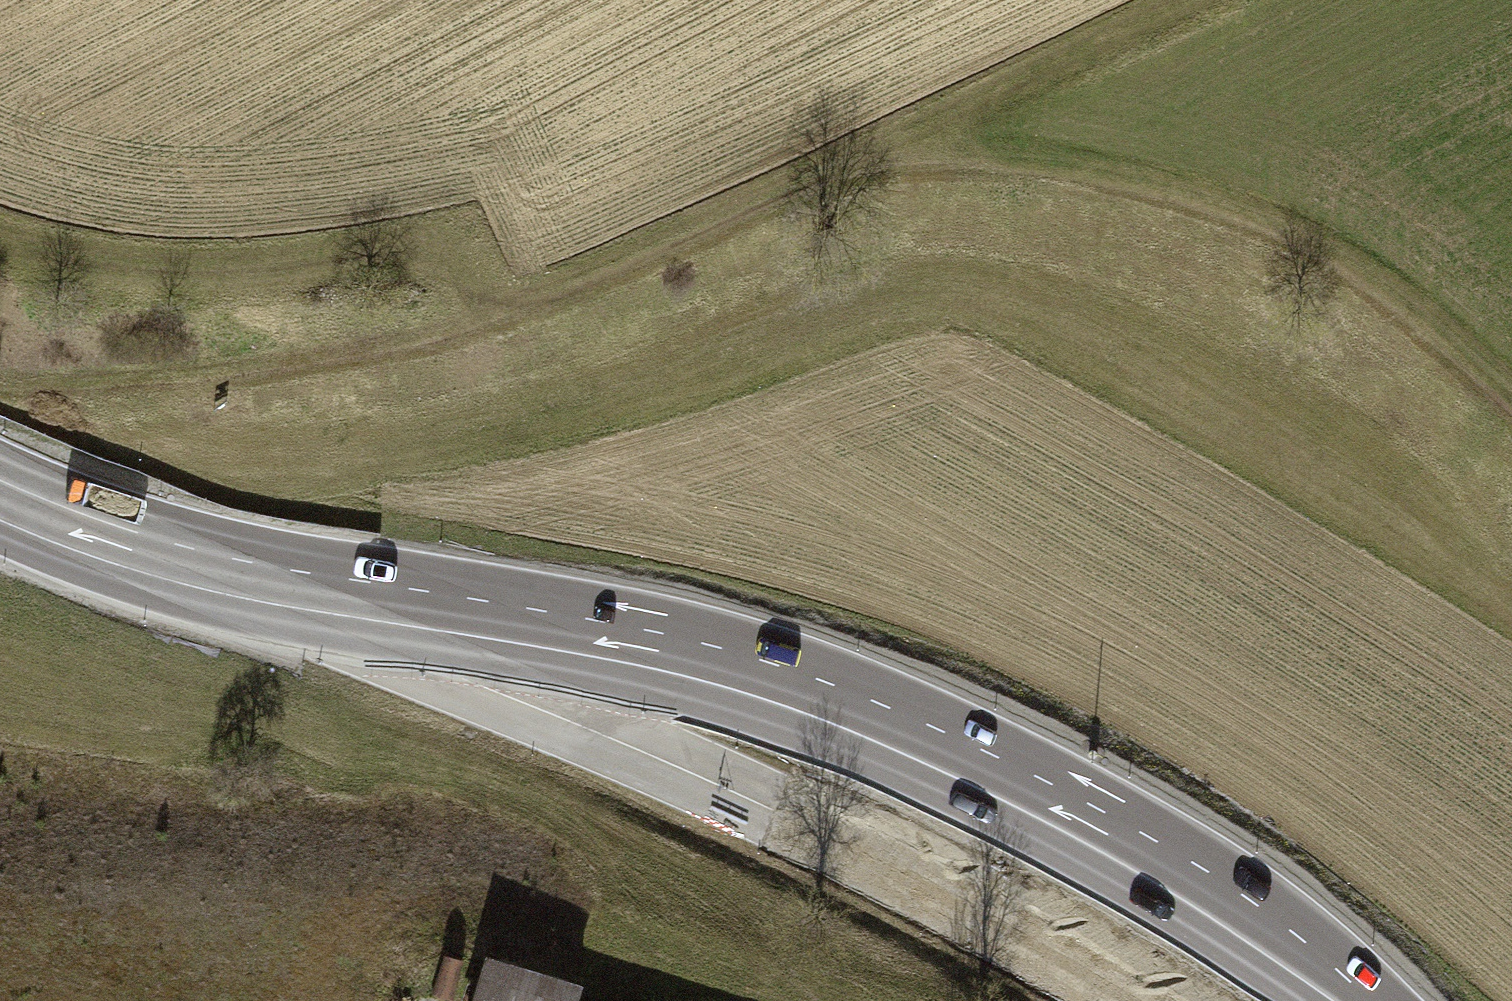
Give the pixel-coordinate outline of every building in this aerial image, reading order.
[(486,941),(469,1000),(596,1000),(578,996),(585,969),(486,941)]
